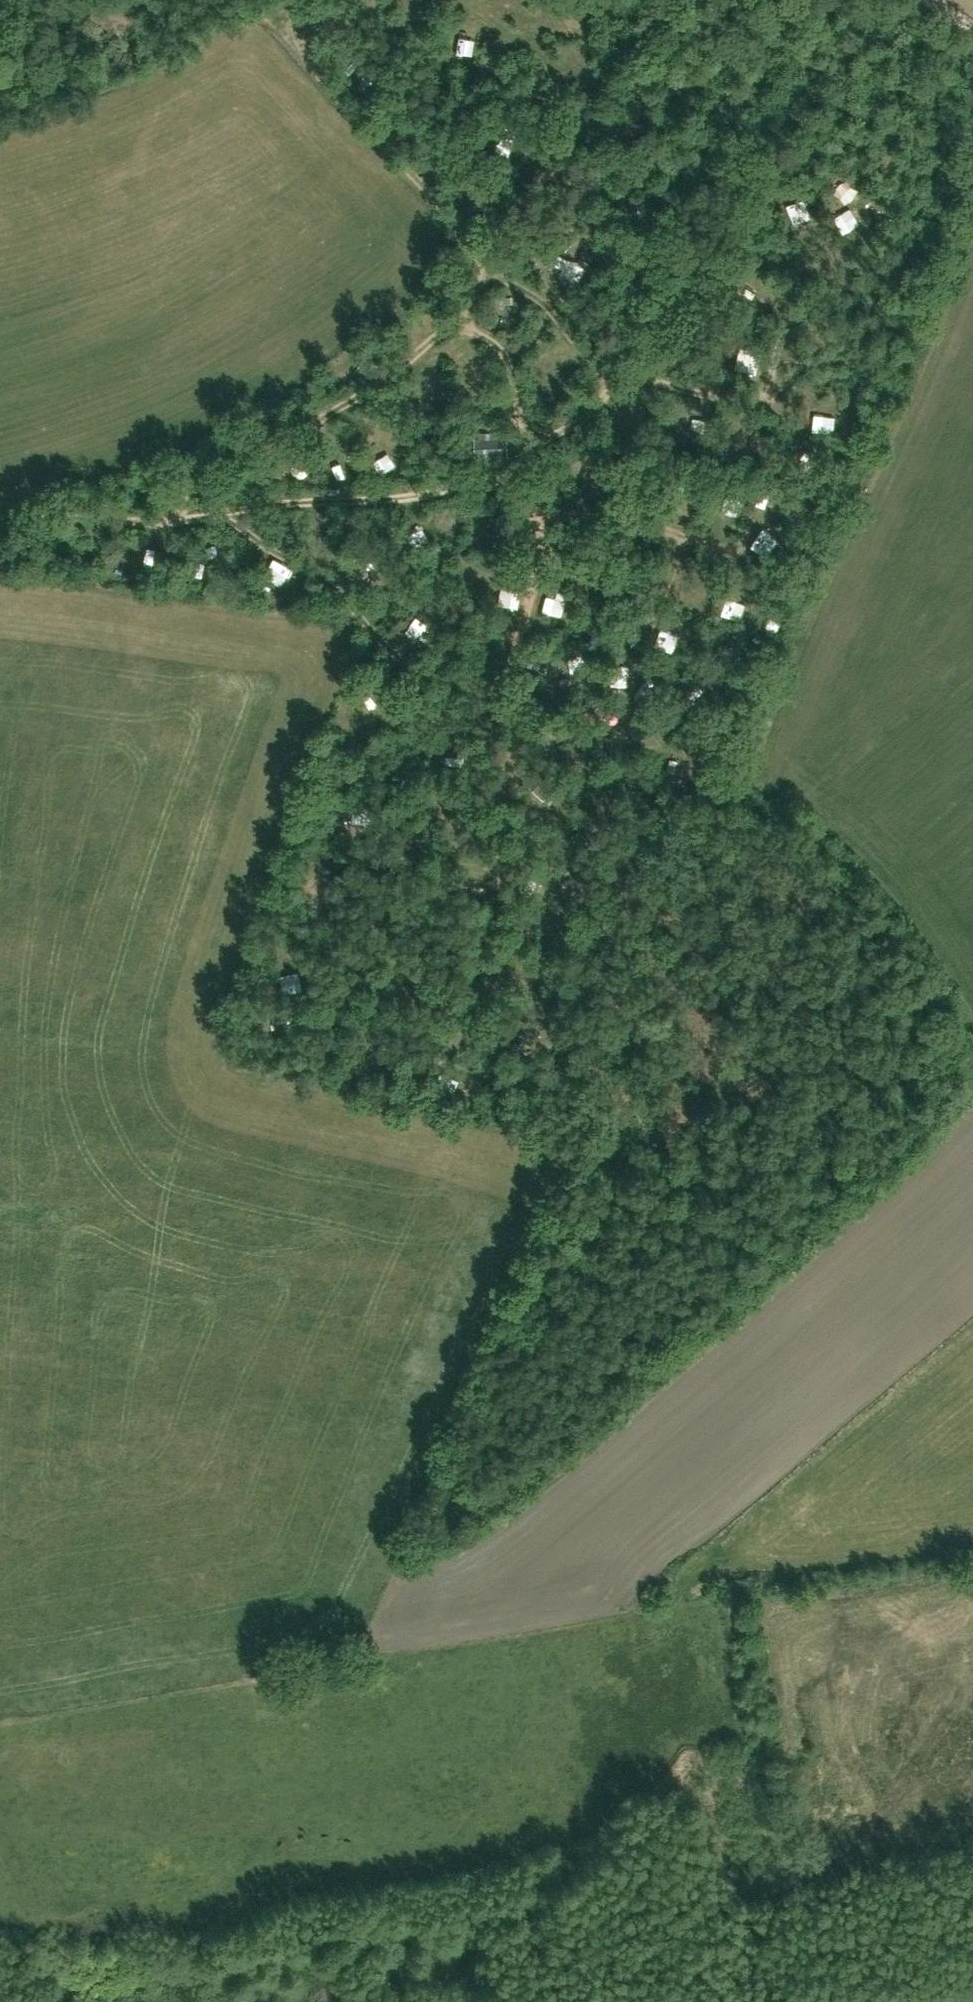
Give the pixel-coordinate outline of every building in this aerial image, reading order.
[(323,11),(314,17),(325,33),(334,27),(323,11)] [(641,190),(630,200),(644,214),(654,204),(641,190)] [(574,358),(582,352),(568,335),(560,341),(574,358)] [(821,429),(820,412),(809,412),(810,429),(821,429)] [(717,449),(733,455),(738,444),(721,438),(717,449)] [(507,440),(474,441),(475,457),(482,456),(482,459),(490,459),(490,456),(507,455),(507,440)] [(310,477),(318,462),(308,457),(300,472),(310,477)] [(782,498),(799,499),(799,487),(782,487),(782,498)] [(378,563),(380,554),(360,549),(357,558),(378,563)] [(290,583),(299,563),(275,552),(266,572),(290,583)] [(221,580),(225,571),(210,564),(206,574),(221,580)] [(408,624),(427,638),(439,621),(420,608),(408,624)] [(659,623),(654,641),(665,644),(671,627),(659,623)] [(614,661),(616,683),(634,682),(633,660),(614,661)] [(683,735),(681,752),(695,753),(696,736),(683,735)] [(549,774),(543,788),(554,792),(560,778),(549,774)] [(349,822),(369,820),(367,806),(347,809),(349,822)]
